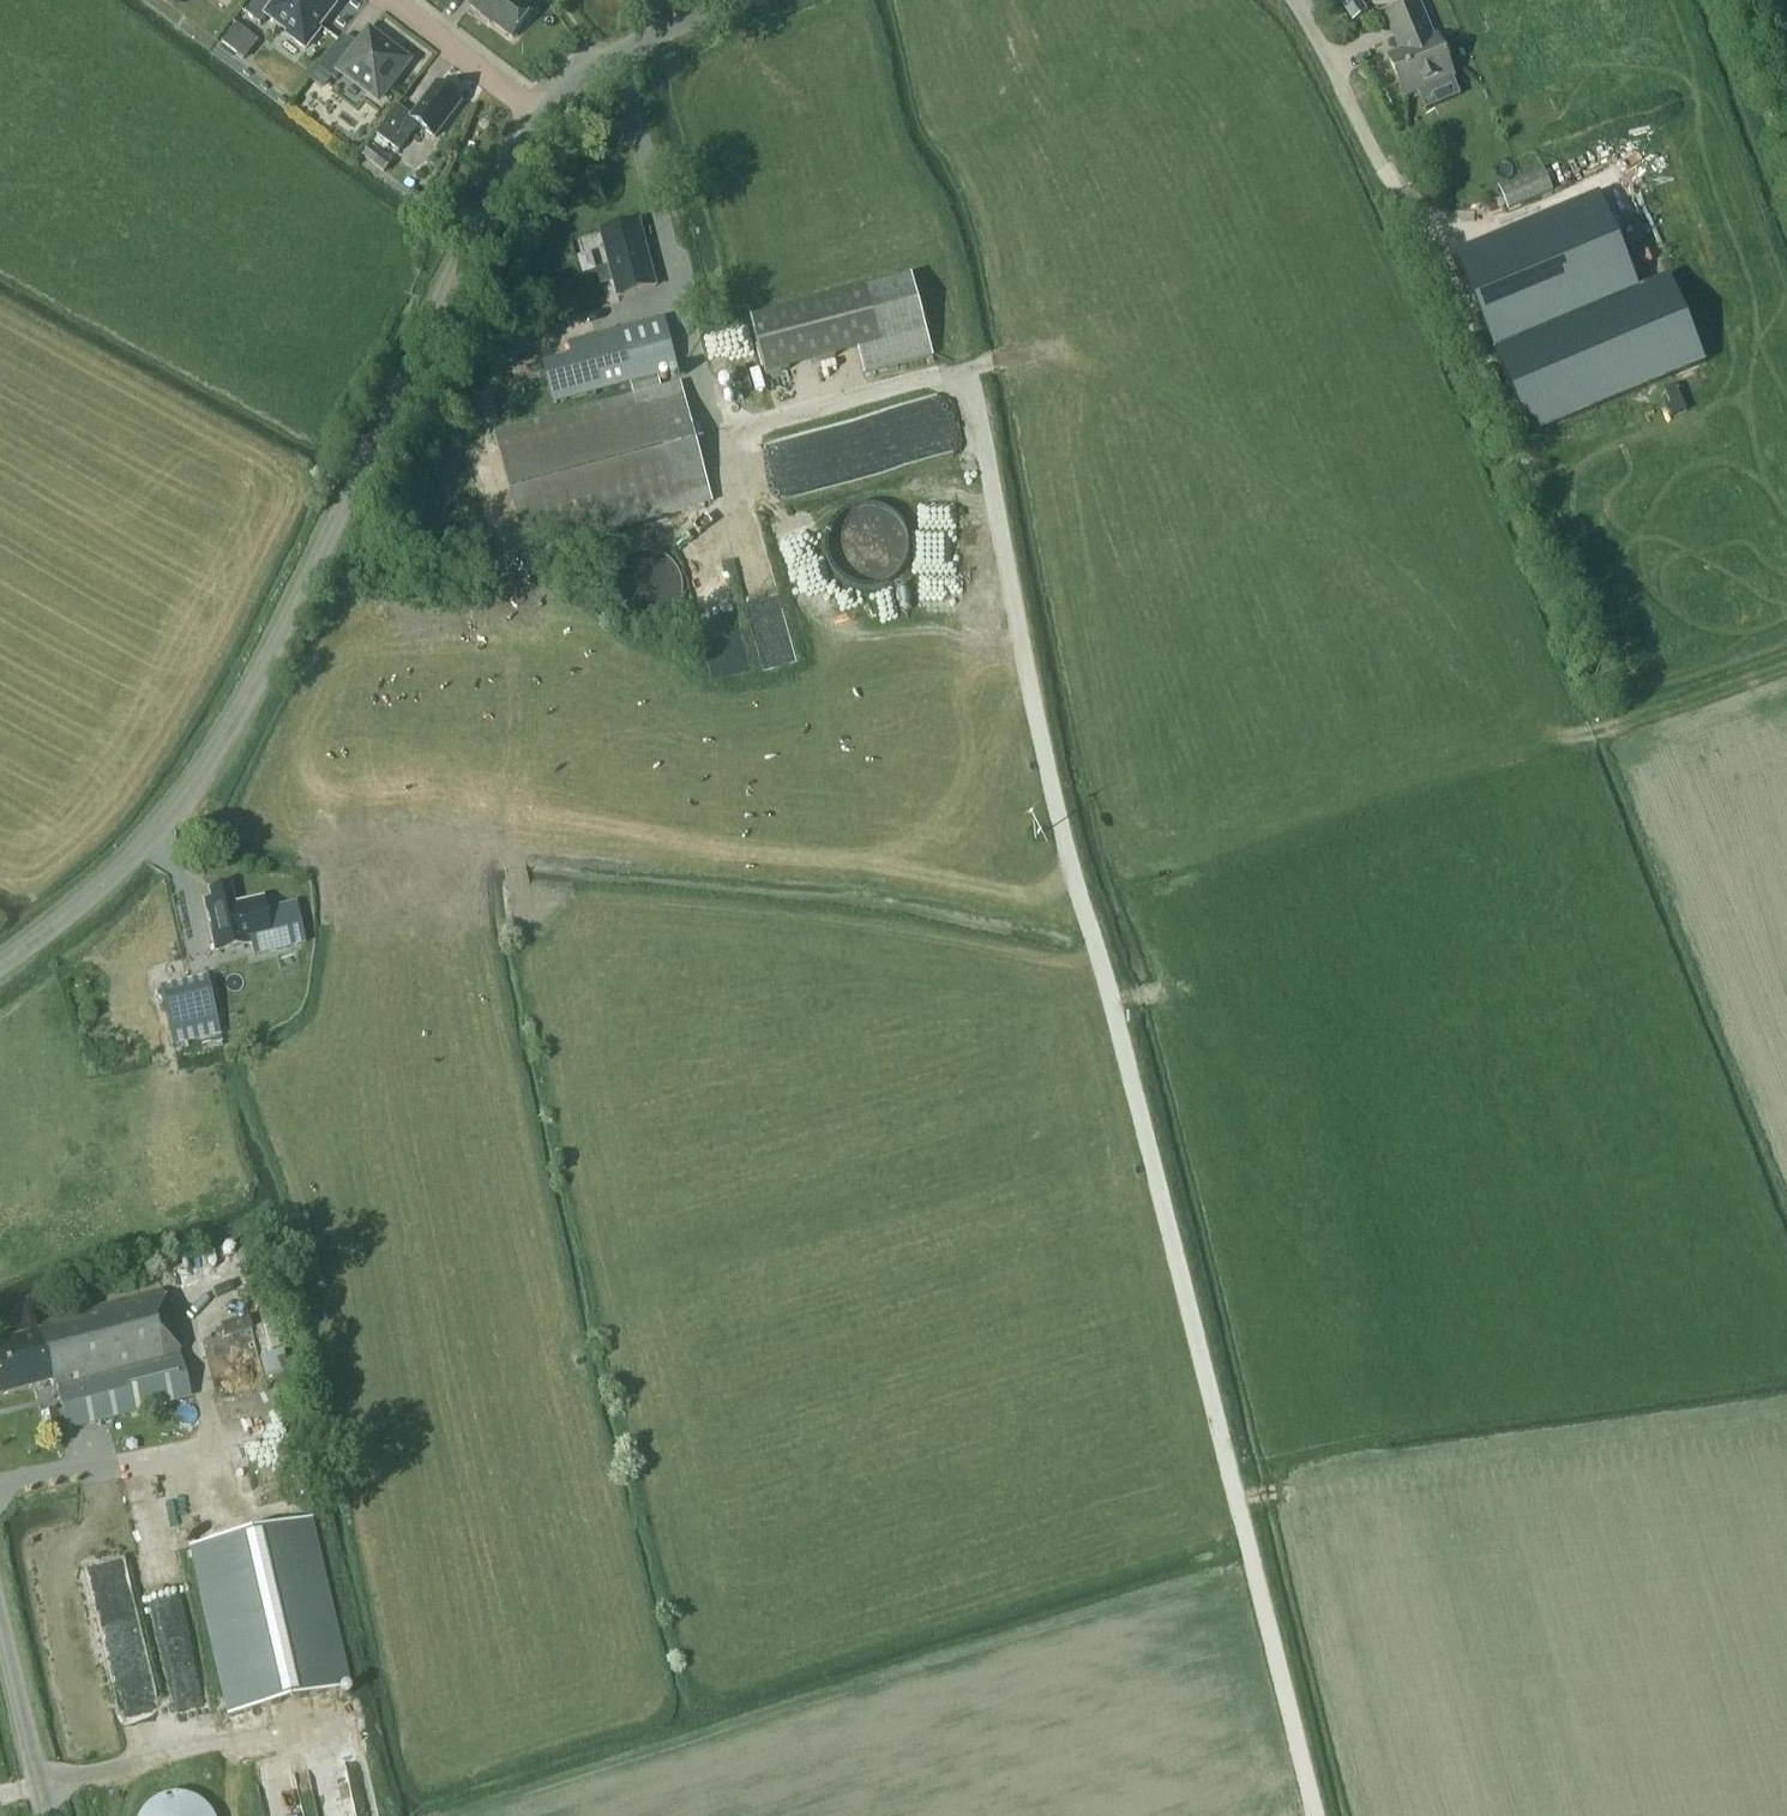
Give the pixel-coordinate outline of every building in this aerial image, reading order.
[(291,37),(306,48),(318,33),(317,29),(335,5),(328,0),(255,0),(246,13),(261,25),(268,15),(290,32),(291,37)] [(471,5),(513,37),(534,9),(522,0),(475,0),(471,5)] [(1406,96),(1453,76),(1437,36),(1434,37),(1419,2),(1385,16),(1400,52),(1388,57),(1396,77),(1397,76),(1406,96)] [(252,36),(237,24),(221,44),(237,56),(252,36)] [(335,79),(341,71),(379,100),(408,62),(370,32),(357,50),(342,38),(320,67),(335,79)] [(377,134),(399,152),(420,125),(436,137),(462,103),(437,83),(412,116),(398,106),(377,134)] [(375,167),(384,154),(372,145),(362,157),(375,167)] [(1543,168),(1499,186),(1508,210),(1553,191),(1543,168)] [(1601,195),(1457,255),(1533,436),(1707,363),(1677,291),(1647,303),(1601,195)] [(618,295),(655,285),(638,221),(601,231),(618,295)] [(912,278),(751,320),(765,376),(858,352),(864,373),(932,355),(912,278)] [(543,364),(553,404),(630,383),(634,395),(495,431),(528,553),(714,504),(682,382),(662,387),(658,376),(679,370),(665,318),(569,343),(572,356),(543,364)] [(814,436),(767,439),(771,493),(818,490),(814,436)] [(232,904),(227,884),(207,889),(210,901),(203,902),(213,951),(250,942),(248,935),(268,930),(260,897),(232,904)] [(207,977),(160,988),(173,1045),(220,1034),(207,977)] [(253,1241),(235,1244),(242,1275),(259,1271),(253,1241)] [(51,1381),(54,1392),(55,1391),(65,1427),(188,1395),(160,1289),(35,1322),(37,1332),(0,1342),(0,1395),(51,1381)] [(268,1355),(276,1379),(298,1371),(290,1347),(268,1355)] [(189,1545),(228,1714),(350,1686),(312,1518),(189,1545)] [(221,1796),(153,1798),(153,1815),(221,1815),(221,1796)]
